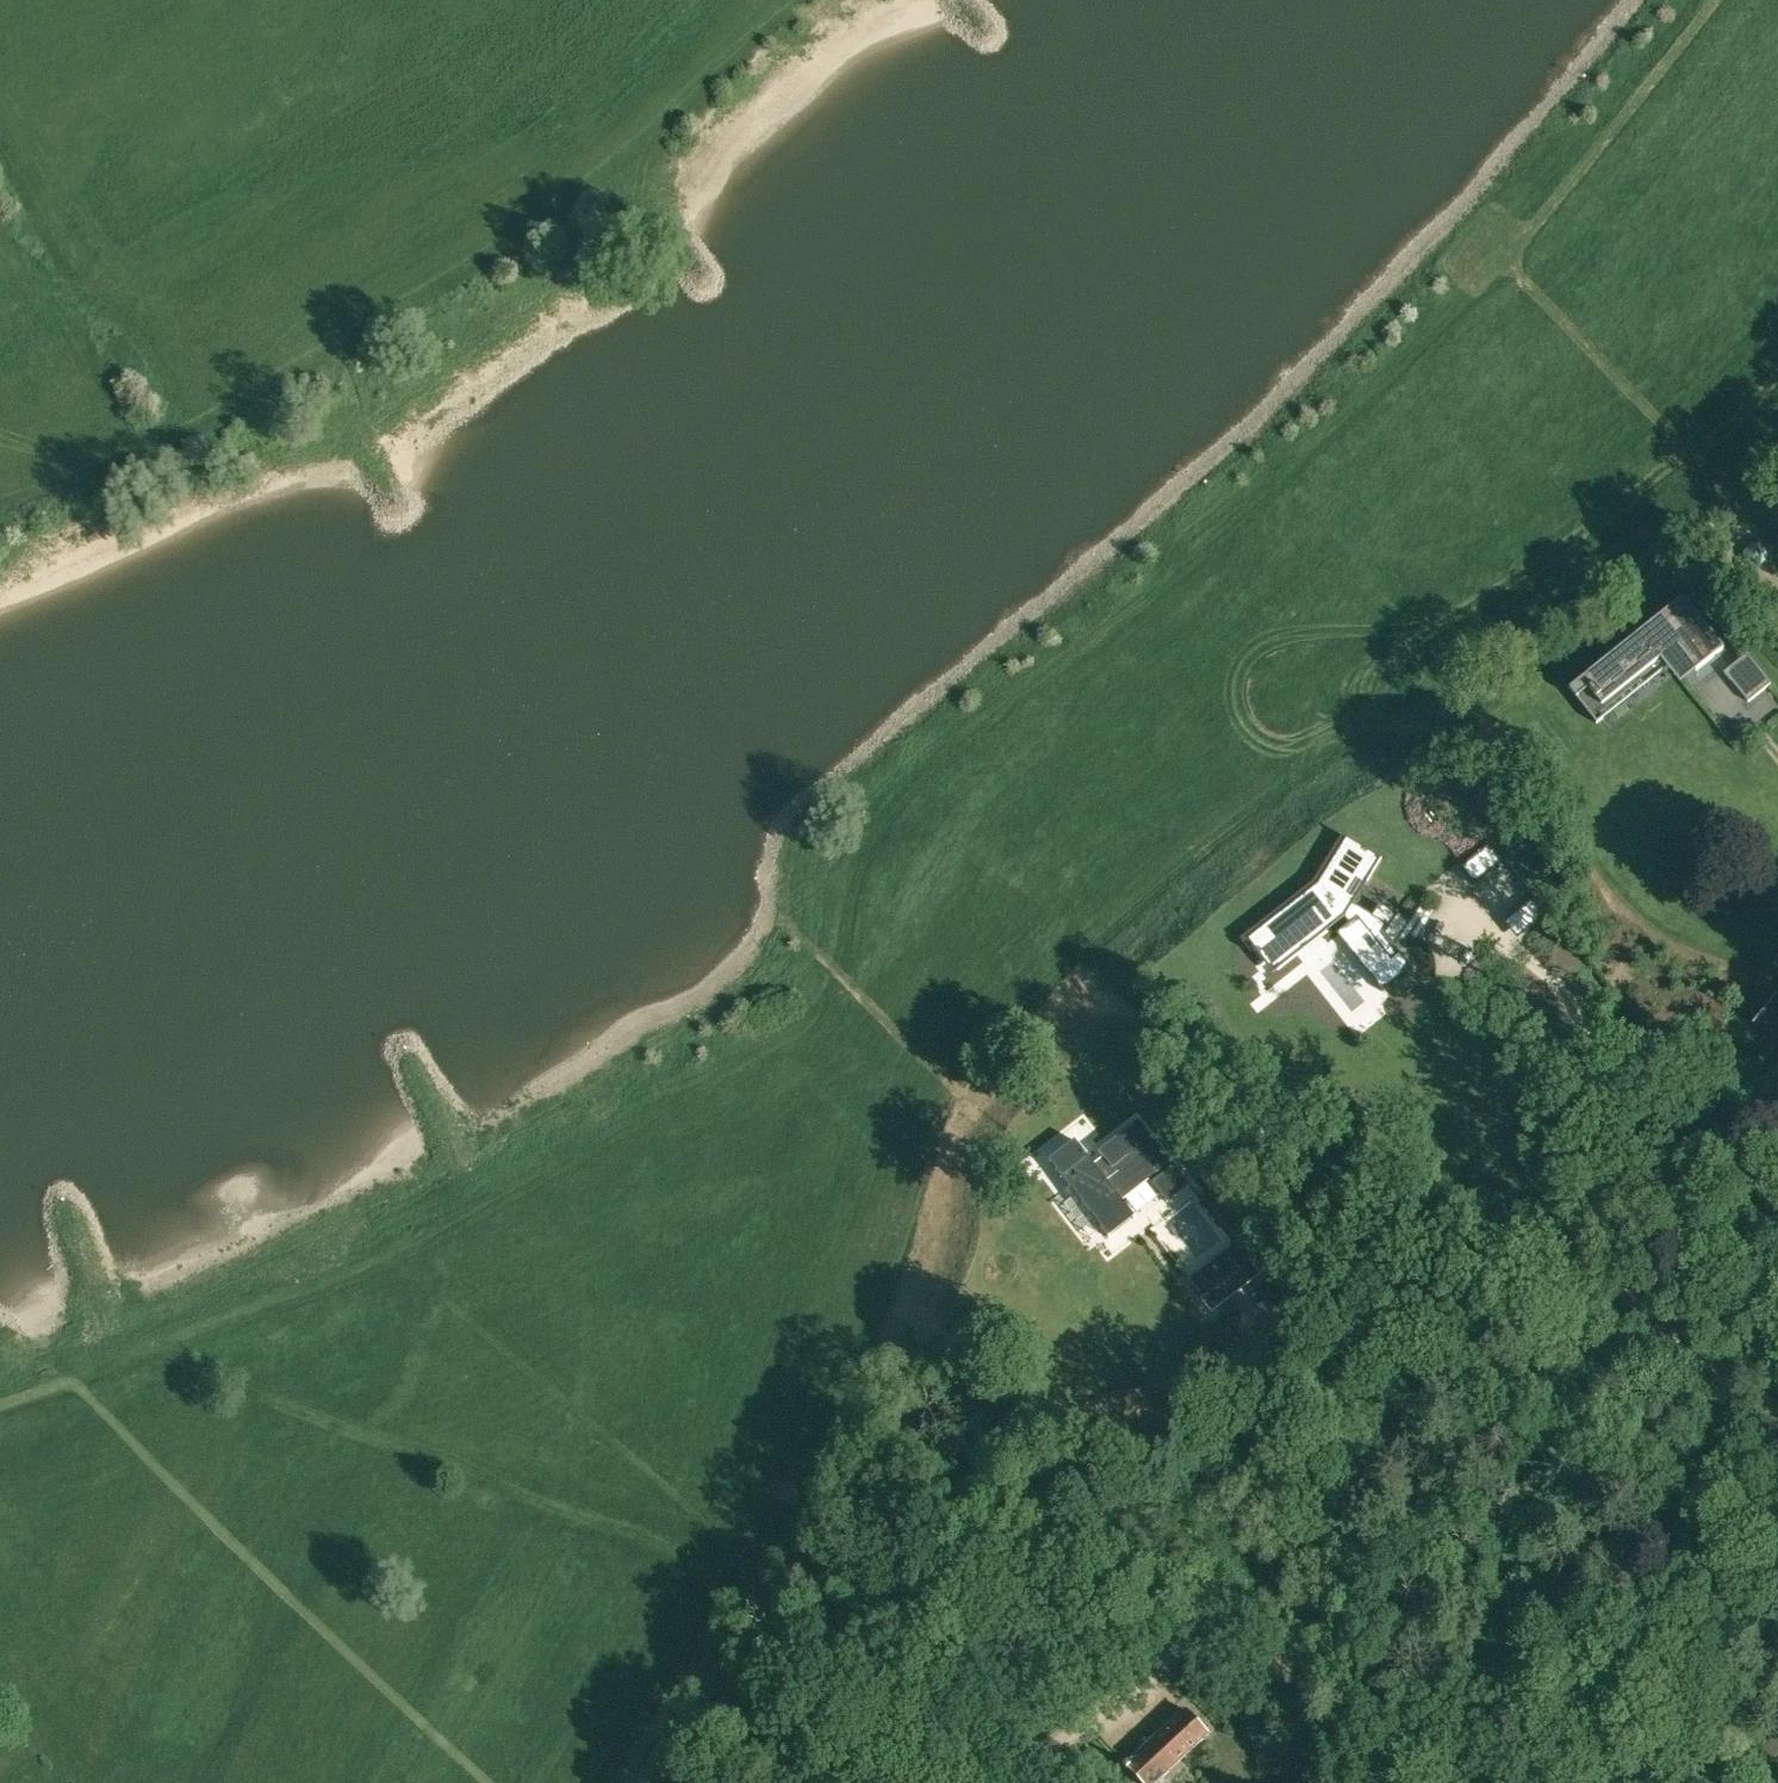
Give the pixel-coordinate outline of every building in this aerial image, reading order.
[(1744,558),(1754,566),(1761,566),(1769,557),(1767,550),(1760,542),(1753,542),(1744,552),(1744,558)] [(1598,711),(1599,710),(1641,677),(1645,682),(1674,659),(1680,667),(1689,660),(1696,668),(1723,647),(1683,598),(1571,687),(1597,721),(1602,717),(1598,711)] [(1769,684),(1746,655),(1725,672),(1748,700),(1769,684)] [(1312,881),(1240,937),(1251,951),(1259,945),(1278,969),(1303,949),(1293,936),(1333,905),(1343,918),(1348,924),(1341,929),(1376,973),(1385,985),(1381,988),(1382,990),(1386,986),(1412,966),(1402,953),(1399,954),(1393,960),(1371,932),(1380,919),(1387,924),(1389,925),(1397,913),(1380,902),(1372,914),(1353,903),(1341,895),(1355,873),(1367,880),(1382,856),(1348,835),(1342,832),(1312,881)] [(1502,862),(1490,847),(1462,869),(1474,884),(1502,862)] [(1510,915),(1524,933),(1544,917),(1531,899),(1510,915)] [(1777,1040),(1777,996),(1775,993),(1754,1021),(1777,1040)] [(1138,1120),(1098,1152),(1101,1157),(1093,1163),(1074,1139),(1049,1159),(1109,1236),(1134,1216),(1121,1200),(1148,1179),(1166,1202),(1189,1185),(1138,1120)] [(1321,1192),(1329,1203),(1338,1195),(1330,1185),(1321,1192)] [(1168,1202),(1143,1221),(1158,1240),(1183,1221),(1168,1202)] [(1257,1275),(1234,1245),(1189,1279),(1211,1309),(1257,1275)] [(1143,1782),(1156,1782),(1207,1734),(1185,1710),(1126,1765),(1143,1782)]
